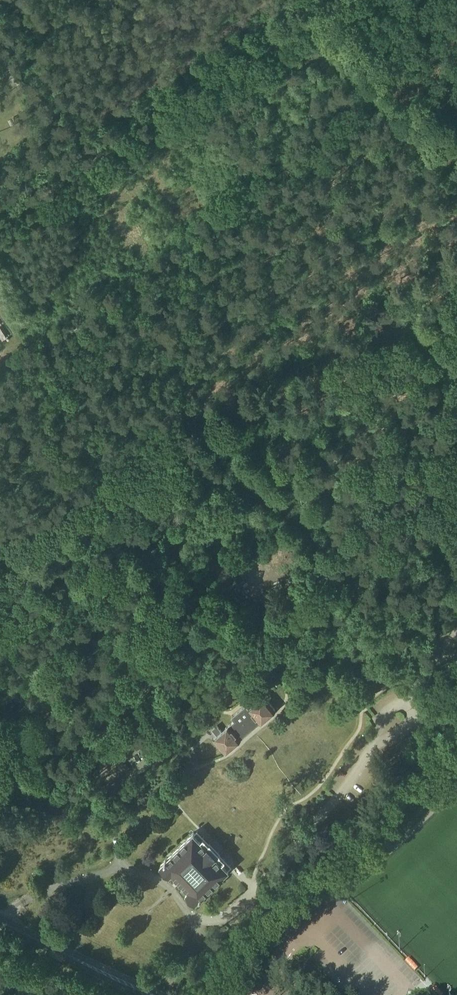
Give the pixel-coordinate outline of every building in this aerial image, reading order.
[(275,710),(268,701),(264,696),(249,709),(246,705),(231,717),(234,720),(221,731),(217,726),(212,730),(217,735),(213,738),(225,752),(240,739),(260,722),(275,710)] [(195,899),(196,901),(228,870),(193,833),(181,845),(161,864),(162,865),(160,868),(166,875),(169,872),(170,874),(172,872),(176,876),(189,889),(187,891),(188,892),(186,895),(192,902),(195,899)]
